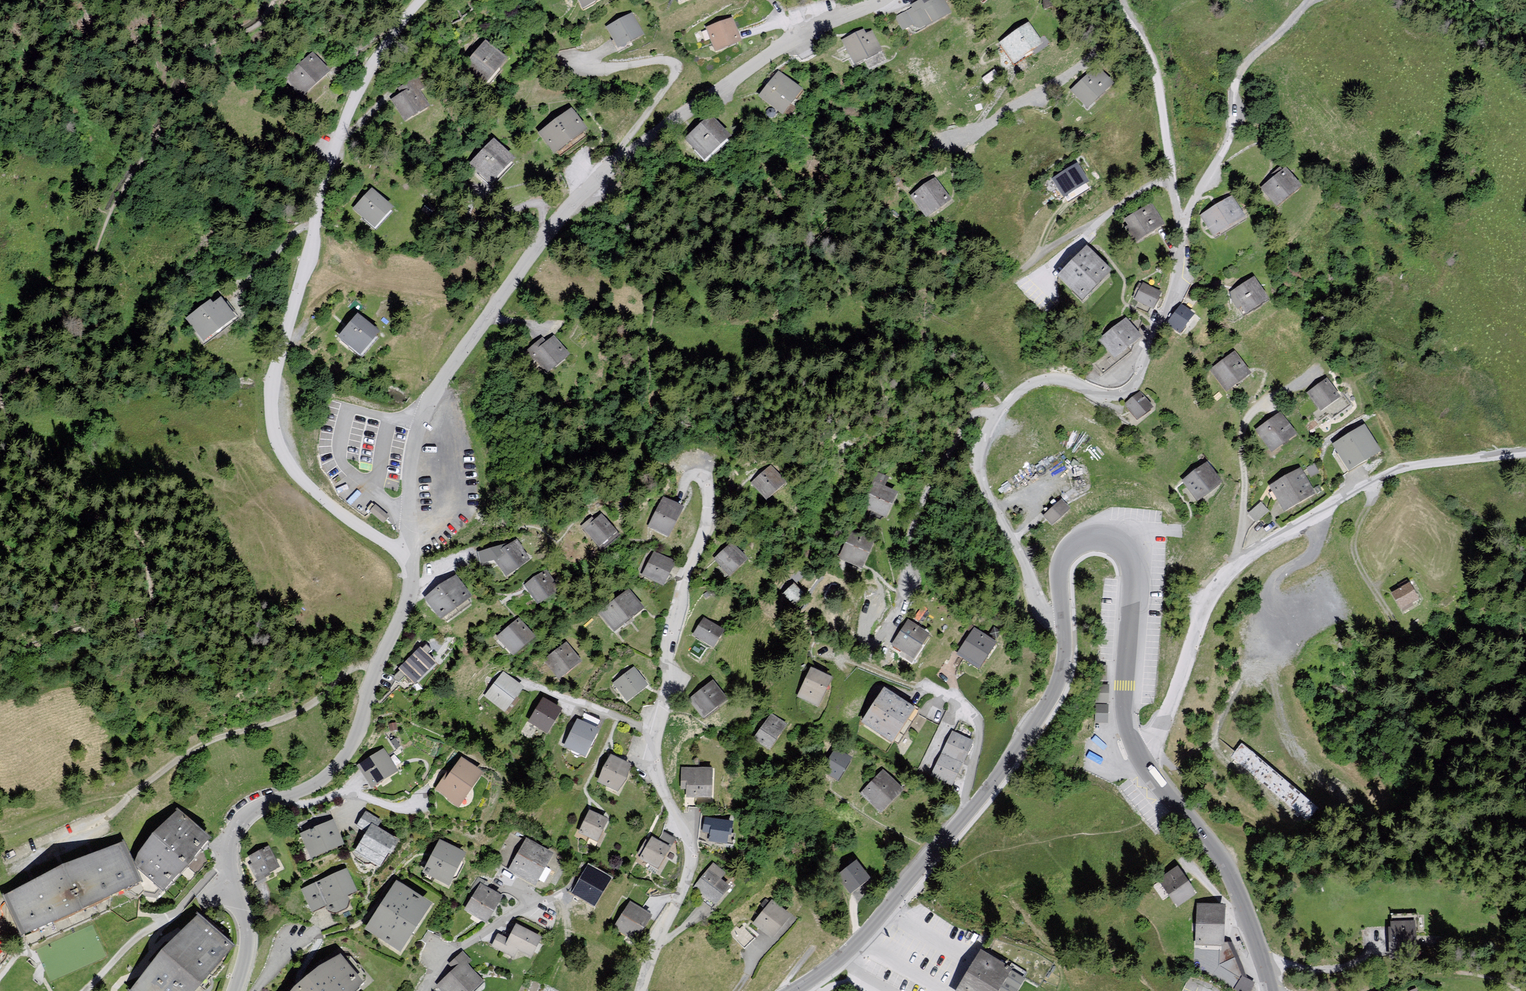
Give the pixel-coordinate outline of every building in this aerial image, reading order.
[(918,0),(910,5),(912,8),(895,17),(902,30),(913,25),(913,26),(920,28),(950,11),(944,0),(918,0)] [(632,12),(606,26),(618,47),(644,33),(632,12)] [(732,16),(706,27),(716,51),(742,40),(732,16)] [(1029,20),(998,42),(1013,64),(1045,43),(1029,20)] [(863,28),(841,40),(854,64),(882,50),(872,30),(865,33),(863,28)] [(485,40),(463,66),(484,84),(506,58),(485,40)] [(312,51),(284,78),(302,97),(330,70),(312,51)] [(1095,67),(1071,92),(1088,108),(1112,83),(1095,67)] [(779,69),(759,94),(784,114),(804,89),(779,69)] [(406,89),(391,99),(405,121),(429,105),(419,90),(424,86),(420,80),(406,89)] [(571,107),(538,131),(554,153),(587,129),(571,107)] [(709,114),(684,138),(704,159),(729,135),(709,114)] [(494,137),(469,163),(490,183),(515,158),(494,137)] [(1077,162),(1052,178),(1063,197),(1089,181),(1077,162)] [(1284,167),(1261,188),(1276,206),(1300,185),(1284,167)] [(958,203),(939,182),(917,197),(933,221),(958,203)] [(372,187),(353,208),(374,227),(393,206),(372,187)] [(1232,195),(1199,215),(1212,235),(1245,215),(1232,195)] [(1150,202),(1124,219),(1128,225),(1125,227),(1135,242),(1164,223),(1150,202)] [(1087,245),(1057,274),(1082,299),(1111,270),(1087,245)] [(1254,276),(1229,293),(1243,314),(1269,297),(1254,276)] [(1141,281),(1133,297),(1155,308),(1163,291),(1141,281)] [(210,298),(185,318),(204,341),(236,315),(221,296),(214,303),(210,298)] [(1182,304),(1168,323),(1181,332),(1195,313),(1182,304)] [(358,313),(338,337),(360,355),(380,331),(358,313)] [(1140,336),(1125,317),(1099,337),(1117,359),(1130,349),(1128,346),(1140,336)] [(542,336),(525,352),(546,375),(571,353),(554,334),(547,341),(542,336)] [(1235,350),(1210,369),(1227,391),(1252,371),(1235,350)] [(1327,376),(1306,392),(1321,411),(1342,395),(1327,376)] [(1140,390),(1124,403),(1137,419),(1153,406),(1140,390)] [(1280,411),(1254,431),(1271,452),(1297,433),(1280,411)] [(1364,424),(1333,445),(1351,472),(1382,451),(1364,424)] [(1207,461),(1182,479),(1197,501),(1223,483),(1207,461)] [(1301,466),(1269,484),(1284,511),(1316,492),(1301,466)] [(780,467),(759,485),(777,505),(798,487),(780,467)] [(875,484),(863,512),(892,524),(904,496),(875,484)] [(1070,509),(1060,498),(1041,515),(1051,526),(1070,509)] [(670,499),(654,528),(682,539),(695,510),(670,499)] [(1262,501),(1250,511),(1257,520),(1269,509),(1262,501)] [(375,503),(369,510),(383,522),(389,515),(375,503)] [(601,519),(589,529),(610,552),(627,534),(610,516),(603,522),(601,519)] [(882,543),(855,531),(842,561),(870,572),(882,543)] [(529,544),(502,560),(517,579),(543,563),(529,544)] [(741,544),(722,562),(738,580),(757,563),(741,544)] [(659,552),(647,578),(671,589),(684,564),(659,552)] [(555,572),(531,588),(547,609),(570,594),(555,572)] [(465,578),(432,601),(452,623),(484,599),(465,578)] [(790,583),(785,597),(796,601),(801,587),(790,583)] [(1416,586),(1397,595),(1407,612),(1426,602),(1416,586)] [(634,593),(603,616),(618,635),(625,633),(651,612),(634,593)] [(703,629),(696,637),(721,652),(728,642),(733,633),(708,620),(703,629)] [(523,622),(501,639),(521,660),(545,642),(523,622)] [(914,622),(897,647),(922,662),(938,637),(914,622)] [(982,630),(961,658),(988,673),(1007,646),(982,630)] [(578,651),(569,646),(548,664),(561,685),(589,665),(578,651)] [(427,650),(404,670),(422,688),(446,667),(427,650)] [(638,670),(615,687),(632,705),(653,688),(638,670)] [(819,670),(803,698),(829,709),(841,690),(845,679),(819,670)] [(505,675),(485,699),(508,715),(527,691),(505,675)] [(709,693),(695,704),(711,722),(738,702),(720,682),(709,693)] [(881,709),(866,725),(892,743),(904,746),(926,711),(891,690),(881,709)] [(548,701),(532,725),(553,737),(562,725),(569,714),(548,701)] [(769,732),(762,740),(783,752),(787,743),(797,727),(778,715),(769,732)] [(580,721),(567,749),(591,761),(604,733),(580,721)] [(980,743),(957,734),(946,755),(970,766),(976,756),(980,743)] [(1241,742),(1230,756),(1308,821),(1320,806),(1241,742)] [(841,750),(829,777),(844,786),(856,772),(861,762),(841,750)] [(389,752),(362,769),(377,793),(405,775),(389,752)] [(970,766),(946,755),(933,780),(961,795),(970,766)] [(638,768),(616,758),(601,785),(623,796),(634,783),(638,768)] [(440,793),(467,812),(484,793),(494,776),(470,761),(458,778),(452,779),(440,793)] [(718,771),(683,770),(682,792),(691,793),(689,800),(720,801),(721,790),(718,771)] [(891,775),(865,796),(888,817),(913,792),(891,775)] [(186,813),(142,863),(150,876),(172,895),(204,871),(221,843),(186,813)] [(594,814),(582,836),(603,845),(614,823),(594,814)] [(371,839),(361,856),(390,872),(409,845),(384,830),(388,825),(370,815),(360,830),(371,839)] [(743,825),(710,820),(707,836),(717,838),(715,844),(738,847),(743,825)] [(339,823),(307,836),(319,862),(353,848),(339,823)] [(654,851),(646,861),(667,873),(679,850),(658,840),(654,851)] [(523,857),(512,873),(542,889),(552,874),(561,857),(530,841),(523,857)] [(446,844),(429,875),(458,890),(476,857),(446,844)] [(9,898),(29,938),(98,915),(155,886),(132,845),(9,898)] [(271,851),(251,861),(255,867),(252,869),(261,884),(284,870),(271,851)] [(878,880),(862,863),(843,879),(857,897),(878,880)] [(719,866),(698,891),(725,909),(741,887),(732,882),(736,877),(719,866)] [(593,868),(575,896),(603,910),(620,882),(593,868)] [(1184,869),(1161,883),(1181,910),(1201,898),(1184,869)] [(351,873),(303,892),(316,915),(334,909),(338,916),(350,912),(353,908),(354,899),(363,893),(351,873)] [(402,884),(370,932),(411,955),(442,907),(402,884)] [(483,887),(468,913),(491,926),(494,920),(498,919),(507,900),(483,887)] [(780,903),(760,927),(770,935),(782,944),(802,920),(780,903)] [(660,919),(634,904),(618,931),(646,944),(654,934),(660,919)] [(1231,908),(1201,906),(1199,947),(1227,948),(1231,908)] [(138,990),(220,990),(244,949),(240,946),(207,918),(145,984),(138,990)] [(1417,918),(1390,920),(1391,927),(1388,927),(1389,946),(1419,944),(1417,918)] [(524,954),(539,961),(551,940),(521,927),(514,941),(502,936),(496,948),(520,961),(524,954)] [(1227,948),(1199,947),(1199,971),(1236,990),(1251,990),(1255,983),(1240,975),(1227,948)] [(1011,969),(1012,968),(988,953),(980,949),(955,990),(1017,990),(1025,978),(1011,969)] [(438,988),(442,990),(483,990),(490,985),(471,968),(474,964),(465,954),(450,968),(454,973),(438,988)] [(372,986),(347,959),(328,970),(317,983),(304,990),(303,990),(368,990),(372,986)]
